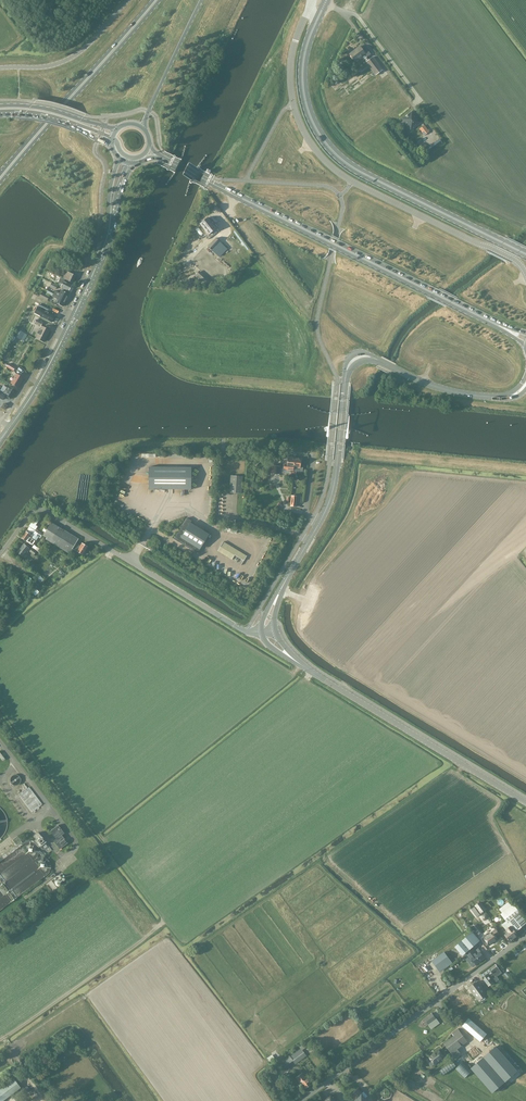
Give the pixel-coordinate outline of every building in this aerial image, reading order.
[(362,57),(364,55),(366,58),(370,54),(366,49),(363,51),(359,46),(355,49),(349,55),(355,62),(362,57)] [(375,75),(382,70),(372,57),(365,62),(375,75)] [(412,127),(413,128),(420,123),(411,111),(401,119),(409,130),(412,127)] [(424,136),(429,132),(424,125),(419,129),(424,136)] [(207,217),(199,223),(207,233),(208,235),(216,229),(213,224),(211,221),(207,217)] [(215,238),(207,246),(212,250),(219,242),(215,238)] [(66,271),(62,278),(72,283),(76,276),(66,271)] [(197,272),(194,276),(207,288),(211,284),(197,272)] [(60,277),(58,282),(61,284),(60,287),(68,292),(72,285),(66,282),(67,281),(63,279),(60,277)] [(54,291),(53,294),(65,300),(69,294),(61,290),(59,293),(54,291)] [(41,292),(39,297),(47,301),(49,297),(41,292)] [(53,294),(51,297),(56,299),(54,302),(62,306),(65,300),(53,294)] [(53,313),(50,311),(38,305),(38,306),(37,305),(34,313),(39,316),(52,323),(52,322),(53,322),(55,319),(54,319),(55,317),(55,316),(52,314),(53,313)] [(37,334),(35,338),(43,342),(49,330),(41,326),(39,330),(38,330),(37,333),(37,334)] [(17,329),(15,334),(21,338),(24,333),(17,329)] [(16,373),(10,383),(17,388),(23,378),(16,373)] [(2,400),(5,396),(11,399),(16,390),(10,387),(8,388),(6,387),(4,391),(2,390),(1,391),(0,391),(0,399),(2,400)] [(289,473),(292,474),(293,458),(287,458),(286,464),(283,464),(282,469),(286,470),(290,470),(289,473)] [(295,471),(302,472),(302,468),(299,467),(300,459),(293,458),(292,474),(295,474),(295,471)] [(190,467),(148,467),(148,489),(190,489),(190,467)] [(229,493),(237,493),(241,493),(242,476),(230,476),(229,493)] [(37,529),(39,525),(37,524),(42,517),(37,514),(30,524),(37,529)] [(186,518),(173,539),(196,553),(209,532),(204,529),(203,531),(189,523),(191,521),(186,518)] [(76,551),(80,546),(75,543),(78,539),(51,522),(43,536),(46,538),(46,539),(69,554),(72,549),(76,551)] [(27,529),(21,538),(31,545),(35,541),(31,538),(32,536),(31,535),(33,533),(27,529)] [(40,540),(43,533),(37,531),(34,538),(40,540)] [(82,554),(87,547),(81,543),(80,546),(76,551),(82,554)] [(23,544),(17,552),(25,558),(27,556),(24,554),(26,552),(27,552),(29,550),(28,549),(29,549),(23,544)] [(33,570),(35,567),(34,565),(29,561),(27,564),(33,570)] [(20,782),(20,780),(20,778),(19,777),(19,776),(18,775),(17,775),(16,774),(15,774),(13,775),(12,775),(11,776),(10,777),(10,778),(9,780),(9,781),(10,782),(10,783),(11,784),(12,785),(13,785),(14,785),(15,785),(17,785),(18,785),(19,783),(20,782)] [(40,802),(28,786),(26,788),(22,783),(16,788),(20,793),(19,794),(31,810),(40,802)] [(56,839),(53,841),(59,849),(67,843),(61,835),(64,833),(58,825),(50,831),(56,839)] [(37,841),(36,842),(39,847),(45,842),(38,832),(33,836),(37,841)] [(506,938),(509,943),(518,936),(514,932),(525,923),(525,920),(520,912),(510,900),(497,910),(506,920),(501,925),(508,933),(504,936),(507,938),(506,938)] [(480,902),(475,906),(480,914),(486,910),(480,902)] [(496,929),(488,935),(486,933),(481,937),(481,939),(484,943),(486,943),(487,942),(489,945),(498,939),(495,936),(499,933),(496,929)] [(480,941),(472,932),(455,946),(462,955),(480,941)] [(471,959),(473,958),(476,963),(484,958),(479,952),(480,951),(478,949),(474,952),(472,949),(467,953),(471,959)] [(438,956),(432,960),(438,969),(450,960),(444,952),(438,956)] [(494,978),(501,973),(495,964),(488,970),(494,978)] [(490,981),(494,978),(488,970),(480,975),(488,986),(492,983),(490,981)] [(477,981),(472,985),(468,988),(478,1001),(487,994),(477,981)] [(432,1029),(439,1023),(432,1013),(424,1019),(428,1025),(432,1029)] [(480,1042),(487,1034),(469,1018),(462,1026),(480,1042)] [(457,1049),(467,1041),(458,1029),(452,1034),(453,1036),(443,1043),(455,1059),(461,1054),(457,1049)] [(303,1044),(299,1047),(301,1049),(290,1057),(289,1056),(283,1060),(287,1065),(292,1061),(295,1064),(306,1055),(301,1050),(305,1047),(303,1044)] [(518,1070),(497,1046),(472,1068),(493,1092),(518,1070)] [(438,1050),(429,1057),(435,1065),(443,1058),(438,1050)] [(305,1088),(310,1084),(301,1073),(295,1077),(299,1083),(300,1082),(305,1088)] [(14,1079),(0,1089),(0,1100),(2,1100),(20,1087),(14,1079)] [(288,1082),(284,1086),(287,1091),(294,1087),(291,1082),(292,1081),(290,1079),(288,1081),(288,1082)] [(350,1095),(355,1100),(354,1100),(366,1100),(362,1097),(364,1096),(357,1088),(350,1095)]
